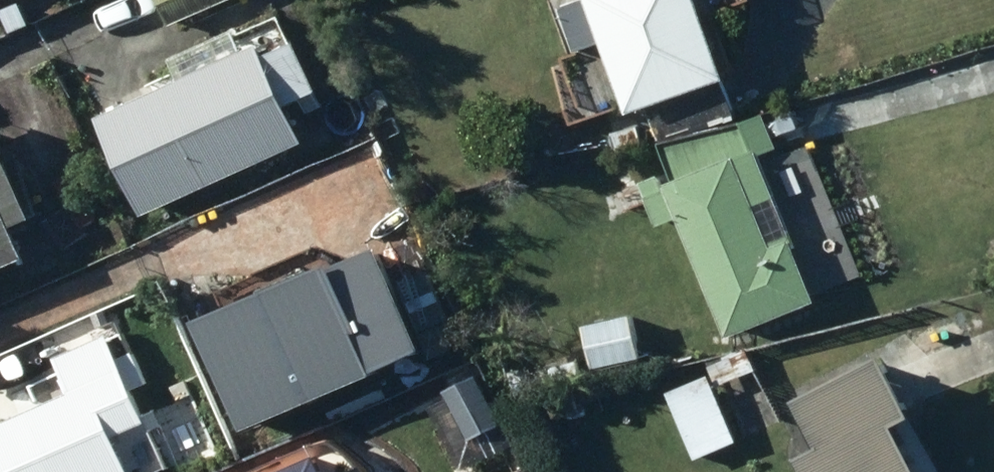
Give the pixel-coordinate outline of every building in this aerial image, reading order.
[(179,25),(236,0),(168,0),(179,25)] [(745,74),(721,0),(599,0),(582,5),(597,51),(626,42),(648,110),(658,107),(669,139),(747,114),(735,77),(745,74)] [(27,1),(7,10),(17,31),(36,22),(27,1)] [(194,77),(111,115),(155,214),(320,140),(303,103),(333,90),(311,40),(279,55),(274,44),(256,52),(246,28),(184,55),(194,77)] [(46,256),(32,224),(51,216),(5,106),(0,108),(0,276),(46,256)] [(363,106),(327,124),(339,149),(376,131),(363,106)] [(669,143),(680,171),(651,182),(667,225),(692,215),(737,335),(832,299),(775,149),(786,145),(773,113),(669,143)] [(402,241),(227,317),(272,421),(447,346),(402,241)] [(919,333),(925,344),(813,398),(838,448),(816,459),(822,471),(942,471),(918,424),(938,414),(934,406),(993,377),(993,317),(986,301),(919,333)] [(640,313),(585,326),(599,383),(653,369),(640,313)] [(0,428),(0,458),(6,471),(142,471),(126,436),(162,420),(139,368),(132,371),(116,335),(71,355),(87,390),(0,428)] [(674,392),(703,459),(746,441),(723,386),(764,368),(754,345),(712,364),(716,373),(674,392)] [(0,362),(0,409),(42,391),(25,351),(0,362)] [(337,453),(292,471),(346,471),(337,453)]
